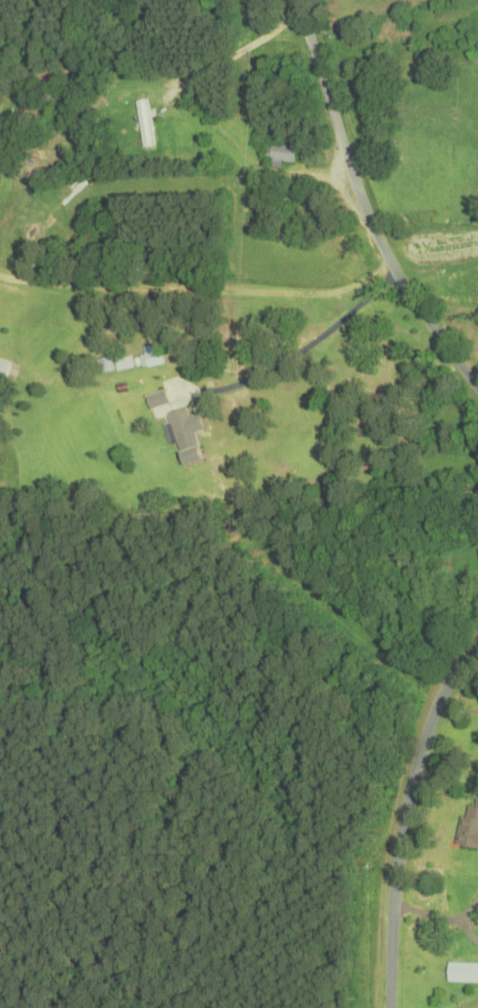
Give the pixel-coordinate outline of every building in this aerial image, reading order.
[(282,170),(282,164),(295,164),(295,146),(264,146),(264,161),(270,161),(270,170),(282,170)] [(147,366),(152,365),(151,361),(158,360),(157,348),(145,349),(147,366)] [(97,361),(99,373),(113,372),(111,359),(97,361)] [(0,360),(0,380),(10,383),(12,377),(9,377),(13,364),(0,360)] [(149,411),(169,405),(165,391),(145,397),(149,411)] [(202,461),(194,433),(203,430),(198,414),(188,417),(186,408),(167,413),(182,467),(202,461)] [(454,845),(477,850),(477,799),(475,799),(474,807),(467,806),(465,816),(460,815),(454,845)]
